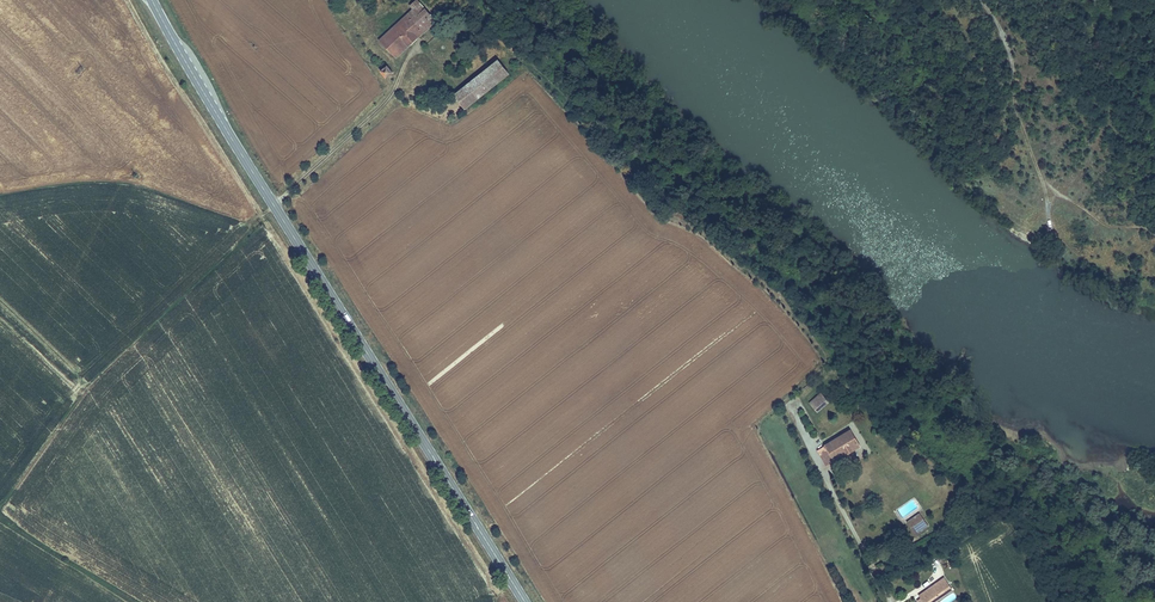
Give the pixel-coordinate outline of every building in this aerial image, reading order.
[(405,17),(380,44),(387,50),(395,59),(433,19),(415,0),(409,7),(412,10),(408,14),(405,11),(403,14),(405,17)] [(388,77),(392,72),(380,57),(375,62),(388,77)] [(458,91),(456,93),(467,106),(507,72),(497,59),(458,91)] [(823,397),(812,408),(819,415),(830,404),(823,397)] [(853,433),(827,447),(836,463),(862,448),(853,433)] [(836,463),(827,447),(819,452),(828,467),(836,463)] [(921,516),(909,524),(913,529),(925,521),(921,516)] [(952,590),(944,579),(920,597),(922,599),(923,601),(937,601),(952,590)]
